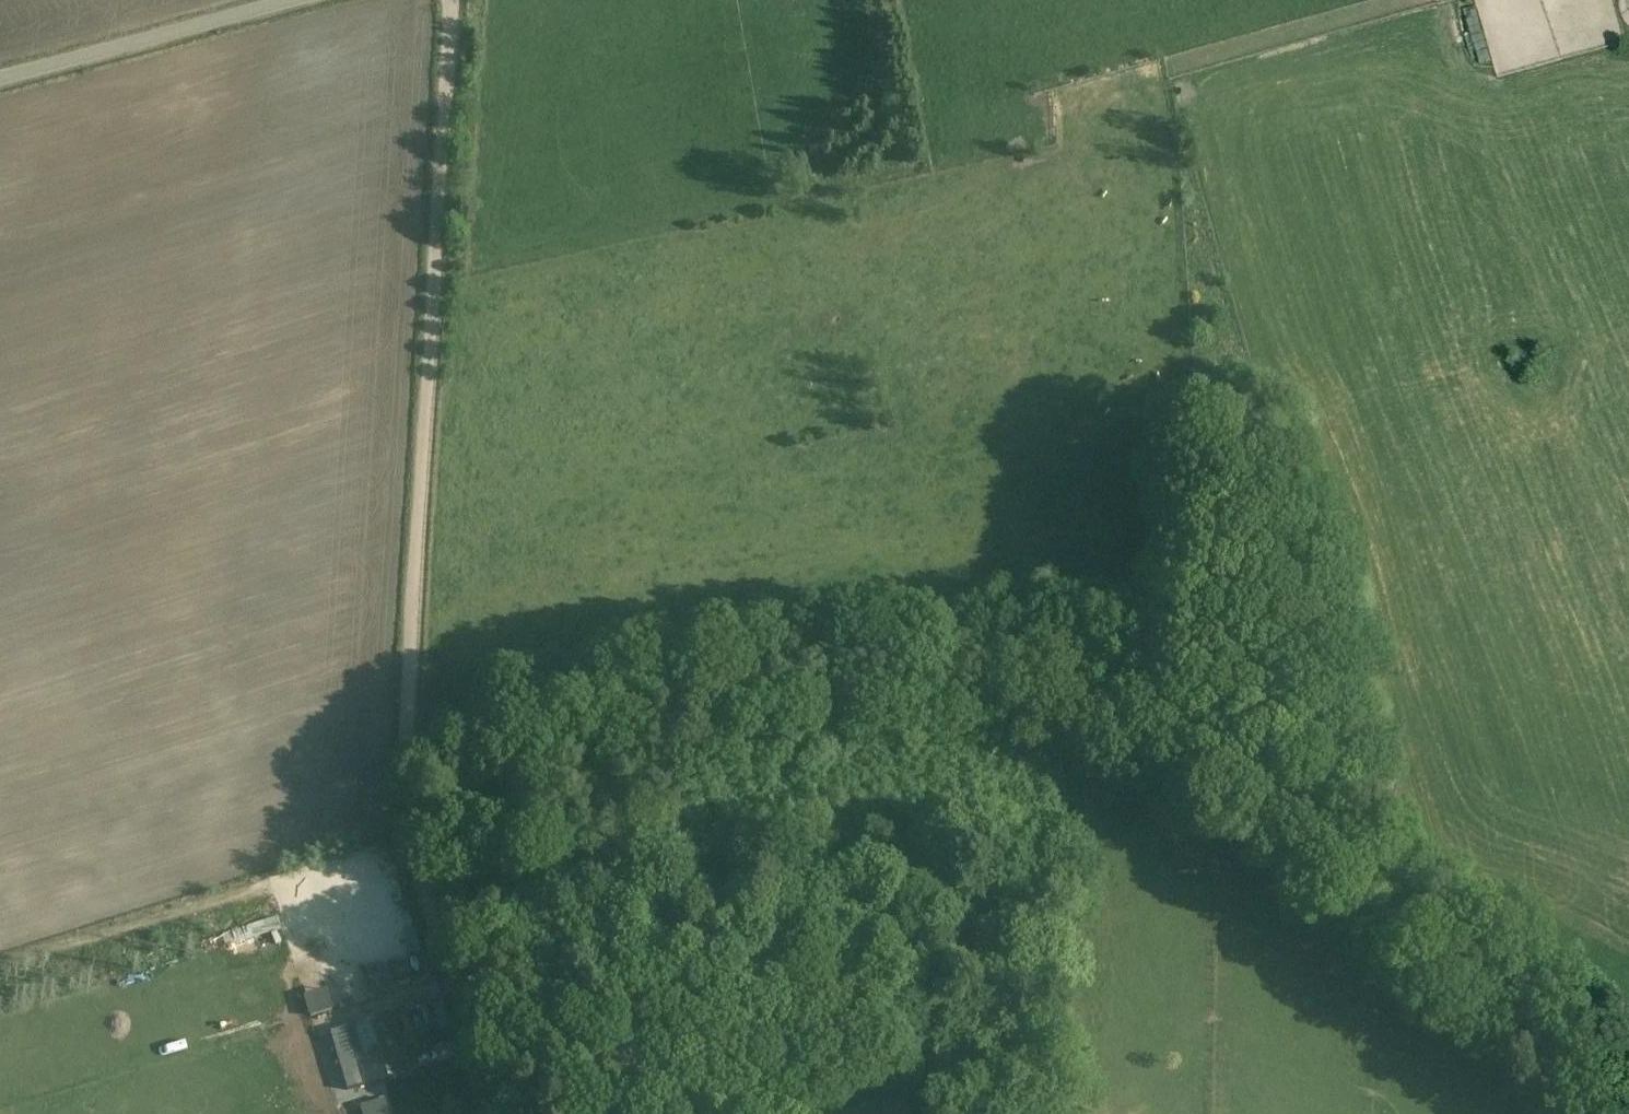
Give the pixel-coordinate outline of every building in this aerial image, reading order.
[(389,967),(368,971),(371,993),(393,989),(389,967)] [(393,1014),(348,1027),(366,1086),(411,1073),(393,1014)] [(366,1084),(348,1027),(332,1032),(349,1089),(366,1084)]
